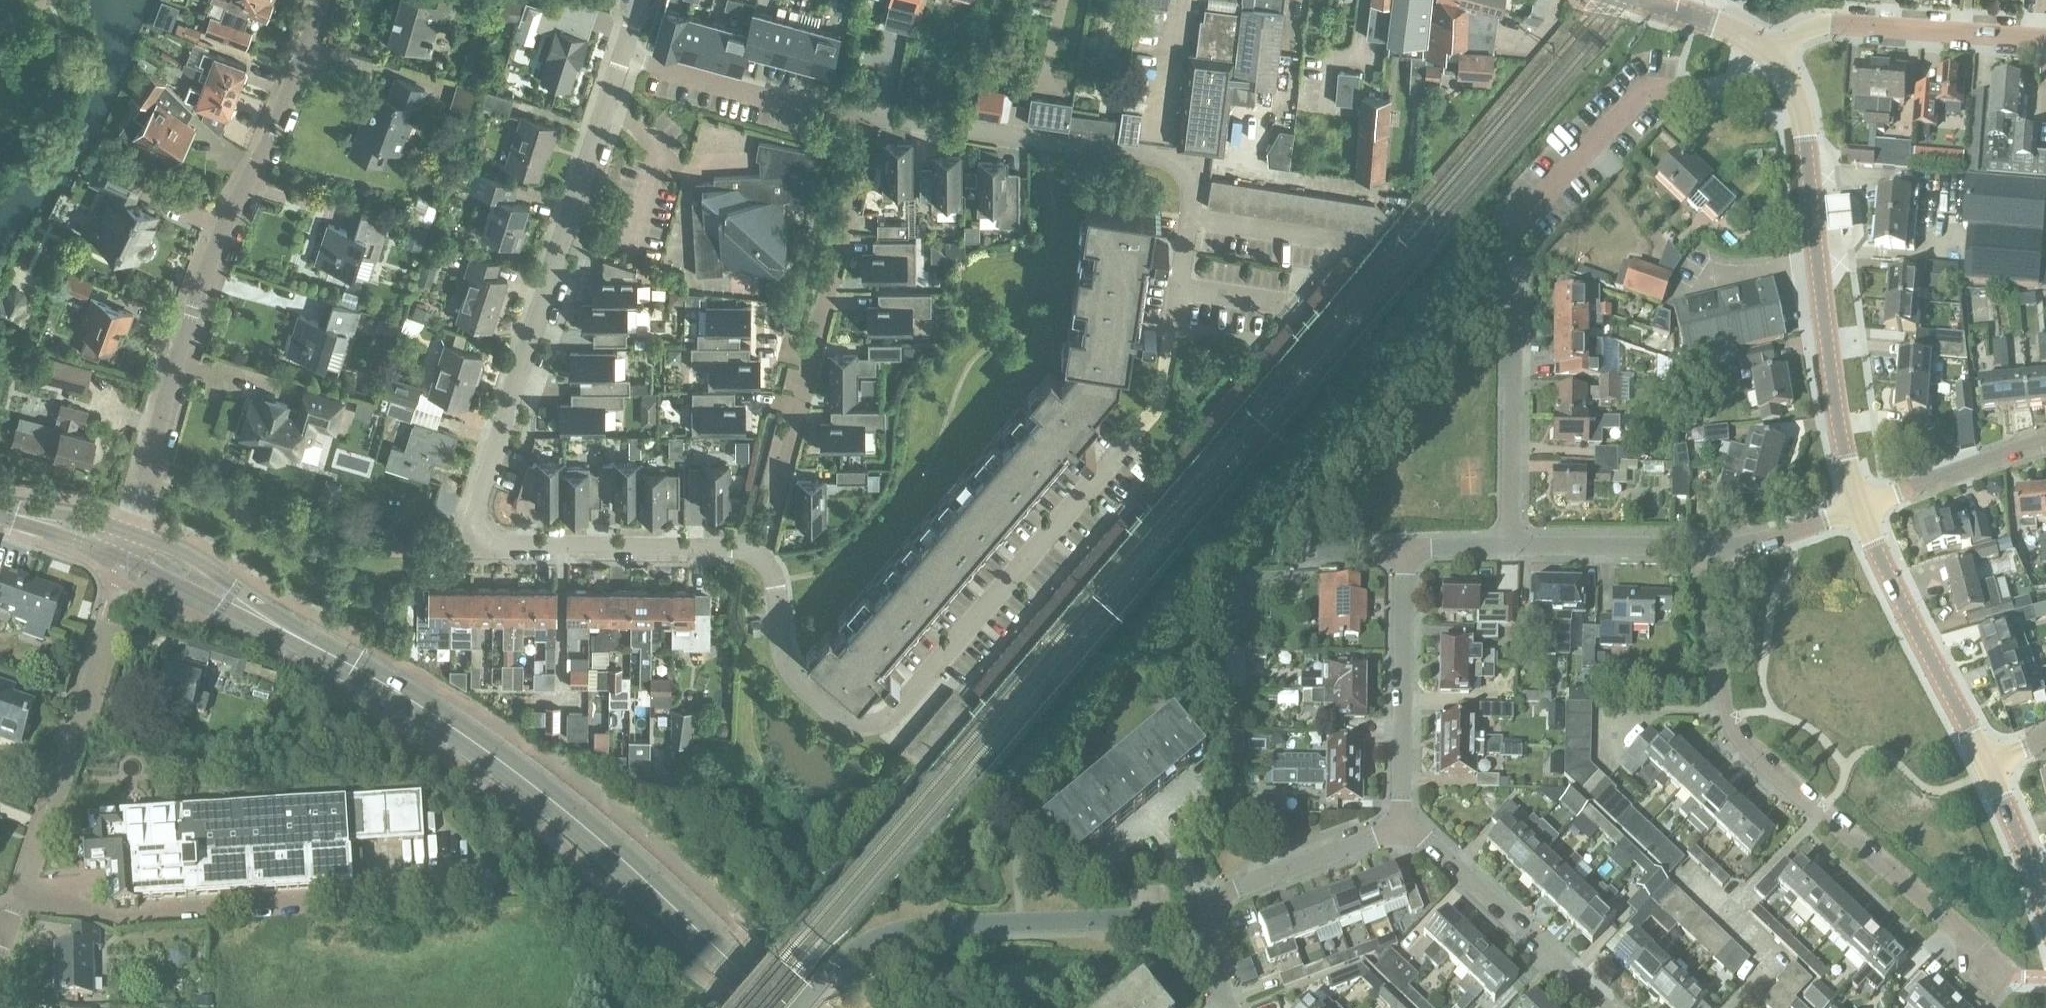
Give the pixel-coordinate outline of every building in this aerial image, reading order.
[(163,0),(154,22),(172,29),(180,7),(163,0)] [(206,33),(227,41),(240,9),(243,0),(222,0),(227,2),(220,20),(212,17),(206,33)] [(227,41),(248,49),(254,32),(242,28),(247,12),(249,11),(266,17),(271,5),(267,2),(268,0),(243,0),(240,9),(227,41)] [(456,0),(427,0),(426,3),(415,0),(402,0),(390,42),(428,54),(437,23),(448,26),(456,0)] [(598,9),(570,0),(564,0),(559,14),(528,3),(524,17),(556,27),(543,67),(546,68),(541,81),(570,90),(577,66),(579,66),(598,9)] [(725,9),(733,11),(736,0),(727,0),(725,9)] [(733,11),(740,13),(743,1),(739,0),(736,0),(733,11)] [(884,26),(910,33),(919,0),(891,0),(884,26)] [(950,3),(973,9),(975,0),(951,0),(950,3)] [(1139,3),(1168,10),(1170,0),(1139,0),(1139,3)] [(1253,9),(1242,8),(1233,80),(1272,85),(1283,0),(1254,0),(1253,9)] [(1243,0),(1242,8),(1253,9),(1254,0),(1243,0)] [(1349,22),(1364,22),(1365,0),(1350,0),(1349,22)] [(1404,0),(1373,0),(1369,36),(1400,40),(1404,0)] [(1400,40),(1426,43),(1430,0),(1404,0),(1400,40)] [(1458,0),(1438,0),(1436,19),(1430,18),(1428,56),(1446,58),(1447,58),(1449,20),(1449,4),(1459,6),(1459,1),(1458,1),(1458,0)] [(1498,28),(1500,15),(1502,14),(1504,0),(1458,0),(1458,1),(1459,1),(1459,6),(1449,4),(1449,20),(1498,28)] [(519,23),(521,3),(503,1),(501,21),(519,23)] [(664,8),(653,50),(675,56),(686,14),(664,8)] [(1218,151),(1235,12),(1205,8),(1203,19),(1199,18),(1194,55),(1189,54),(1177,146),(1218,151)] [(745,49),(744,53),(764,58),(776,17),(754,11),(748,31),(749,32),(745,49)] [(686,14),(675,56),(696,62),(707,20),(686,14)] [(776,17),(764,58),(785,64),(786,60),(796,22),(776,17)] [(707,20),(696,62),(717,67),(728,26),(707,20)] [(1493,51),(1498,28),(1449,20),(1447,58),(1446,58),(1444,70),(1459,72),(1458,75),(1474,77),(1473,81),(1487,82),(1488,73),(1492,74),(1493,51)] [(786,60),(785,64),(806,70),(817,28),(796,22),(786,60)] [(187,25),(183,36),(198,42),(202,30),(187,25)] [(728,26),(717,67),(739,73),(744,53),(745,49),(749,32),(748,31),(728,26)] [(817,28),(806,70),(828,75),(839,34),(817,28)] [(185,61),(182,68),(190,74),(201,78),(201,77),(206,79),(207,79),(206,80),(238,92),(243,79),(246,71),(247,69),(247,67),(215,54),(207,51),(204,50),(198,67),(185,61)] [(1411,54),(1409,92),(1424,93),(1426,64),(1426,55),(1411,54)] [(1426,64),(1424,93),(1440,93),(1441,65),(1426,64)] [(1880,102),(1883,69),(1858,67),(1856,100),(1880,102)] [(1883,69),(1880,102),(1879,117),(1879,125),(1886,126),(1892,126),(1894,103),(1905,104),(1908,71),(1883,69)] [(1339,71),(1336,105),(1357,108),(1359,73),(1339,71)] [(148,72),(133,93),(145,102),(135,116),(146,124),(158,132),(147,149),(171,165),(195,130),(186,123),(170,112),(179,98),(163,82),(148,72)] [(1964,107),(1966,75),(1941,73),(1939,91),(1917,90),(1914,127),(1937,129),(1938,105),(1964,107)] [(357,137),(351,153),(387,167),(393,150),(400,153),(412,121),(406,119),(410,108),(416,110),(421,112),(429,90),(397,78),(389,99),(380,95),(370,122),(364,119),(357,137)] [(192,86),(187,99),(197,102),(195,106),(205,109),(201,119),(221,135),(227,118),(227,119),(229,115),(229,114),(233,103),(238,92),(206,80),(207,79),(206,79),(202,89),(192,86)] [(2026,85),(2026,81),(1996,79),(1994,84),(1993,95),(1974,93),(1968,175),(1987,177),(2045,180),(2045,156),(2033,155),(2035,133),(2015,131),(2016,122),(2023,123),(2026,85)] [(451,105),(474,112),(480,90),(458,83),(451,105)] [(978,87),(973,115),(1009,121),(1013,93),(978,87)] [(509,115),(514,101),(486,92),(481,107),(509,115)] [(1360,96),(1354,176),(1385,180),(1391,98),(1360,96)] [(1032,97),(1027,125),(1067,131),(1072,103),(1032,97)] [(1120,108),(1119,119),(1116,138),(1136,140),(1140,110),(1120,108)] [(1867,116),(1866,124),(1879,125),(1879,117),(1867,116)] [(549,154),(558,128),(523,117),(506,167),(538,177),(545,153),(549,154)] [(1116,139),(1116,138),(1119,119),(1098,117),(1096,136),(1116,139)] [(113,151),(118,143),(106,137),(102,144),(113,151)] [(696,183),(698,202),(692,202),(697,275),(723,273),(723,268),(777,265),(787,254),(784,200),(789,200),(813,204),(825,157),(766,140),(757,175),(715,178),(715,182),(696,183)] [(1909,168),(1910,144),(1910,143),(1896,142),(1895,153),(1877,151),(1876,165),(1909,168)] [(913,146),(884,145),(886,197),(912,197),(913,146)] [(1874,166),(1875,151),(1849,148),(1848,163),(1874,166)] [(1927,151),(1916,152),(1919,168),(1929,166),(1927,151)] [(1936,151),(1935,169),(1964,171),(1965,153),(1936,151)] [(1717,220),(1735,200),(1711,179),(1713,177),(1694,159),(1687,167),(1676,157),(1657,177),(1686,203),(1688,202),(1700,213),(1704,209),(1717,220)] [(94,216),(86,233),(96,238),(97,240),(101,242),(98,246),(132,262),(133,258),(138,260),(141,259),(147,259),(150,256),(151,253),(152,250),(151,246),(150,244),(149,243),(147,241),(159,217),(134,205),(148,179),(107,158),(94,185),(112,194),(100,219),(94,216)] [(920,166),(920,199),(932,199),(932,209),(935,209),(963,209),(963,186),(963,172),(964,161),(935,160),(935,166),(920,166)] [(963,172),(963,186),(981,186),(981,216),(998,217),(1001,226),(1022,226),(1021,172),(1004,173),(1005,163),(981,164),(981,172),(963,172)] [(520,245),(526,227),(522,226),(529,206),(515,202),(520,186),(478,172),(473,188),(495,195),(483,233),(520,245)] [(1226,177),(1214,176),(1210,206),(1222,208),(1226,177)] [(1237,179),(1226,177),(1222,208),(1234,209),(1237,179)] [(1249,181),(1237,179),(1234,209),(1246,212),(1249,181)] [(2045,197),(2045,185),(1968,180),(1964,225),(2044,231),(2045,197)] [(1261,183),(1249,181),(1246,212),(1256,214),(1261,183)] [(1273,185),(1261,183),(1256,214),(1268,215),(1273,185)] [(1284,186),(1273,185),(1268,215),(1279,216),(1284,186)] [(1296,188),(1284,186),(1279,216),(1292,218),(1296,188)] [(1309,190),(1296,188),(1292,218),(1305,219),(1309,190)] [(1320,192),(1309,190),(1305,219),(1315,221),(1320,192)] [(1878,217),(1918,220),(1919,194),(1881,191),(1878,217)] [(1334,194),(1320,192),(1315,221),(1328,223),(1334,194)] [(1344,196),(1334,194),(1328,223),(1340,225),(1344,196)] [(1356,197),(1344,196),(1340,225),(1351,228),(1356,197)] [(1377,201),(1356,197),(1351,228),(1362,229),(1377,201)] [(829,629),(808,655),(859,699),(880,674),(884,677),(883,678),(894,687),(900,679),(896,675),(890,670),(889,671),(877,660),(880,656),(881,657),(1065,444),(1064,443),(1067,439),(1079,450),(1089,459),(1096,451),(1086,442),(1085,443),(1079,438),(1099,413),(1095,409),(1106,396),(1119,381),(1119,378),(1122,363),(1128,364),(1133,332),(1141,334),(1155,336),(1156,326),(1142,324),(1142,325),(1133,324),(1133,318),(1135,319),(1145,256),(1143,255),(1144,250),(1153,252),(1153,253),(1167,255),(1169,245),(1155,242),(1155,243),(1151,243),(1156,211),(1088,201),(1083,233),(1083,234),(1097,236),(1095,248),(1094,248),(1091,263),(1079,261),(1074,294),(1086,296),(1084,311),(1085,311),(1083,324),(1069,322),(1064,355),(1077,357),(1077,361),(1071,367),(1066,373),(1061,380),(1051,372),(1051,371),(1029,397),(1040,406),(1032,415),(1031,414),(847,628),(848,629),(839,638),(829,629)] [(1391,214),(1377,201),(1362,229),(1371,238),(1391,214)] [(379,261),(391,223),(361,213),(354,233),(328,225),(316,263),(355,276),(361,255),(379,261)] [(1915,250),(1918,220),(1878,217),(1876,247),(1915,250)] [(910,221),(879,221),(879,235),(910,235),(910,221)] [(423,252),(429,233),(411,227),(405,246),(423,252)] [(2038,285),(2042,235),(1969,230),(1966,280),(2038,285)] [(874,252),(862,252),(863,283),(916,282),(916,240),(874,240),(874,252)] [(946,241),(946,253),(954,262),(963,254),(963,246),(960,246),(960,241),(946,241)] [(492,331),(508,282),(498,278),(502,265),(474,256),(468,275),(472,277),(458,320),(492,331)] [(1912,273),(1912,260),(1890,260),(1890,273),(1912,273)] [(1959,279),(1958,265),(1927,263),(1926,276),(1959,279)] [(592,281),(594,304),(638,303),(637,273),(605,264),(605,280),(592,281)] [(1661,304),(1670,278),(1631,264),(1622,290),(1661,304)] [(1889,301),(1919,303),(1921,276),(1891,273),(1889,301)] [(92,286),(69,276),(62,292),(86,302),(92,286)] [(1686,362),(1784,339),(1777,311),(1771,285),(1673,308),(1686,362)] [(26,294),(18,290),(9,292),(4,301),(0,299),(0,316),(24,328),(31,313),(24,309),(27,302),(26,294)] [(2029,291),(2028,322),(2043,323),(2044,291),(2029,291)] [(869,304),(870,333),(914,332),(915,314),(931,315),(930,294),(881,294),(880,304),(869,304)] [(1554,294),(1554,318),(1610,318),(1611,307),(1600,307),(1600,294),(1554,294)] [(127,330),(133,314),(93,299),(86,316),(93,318),(81,351),(101,359),(107,344),(114,347),(121,327),(127,330)] [(1917,333),(1919,303),(1889,301),(1886,330),(1917,333)] [(752,304),(709,305),(706,328),(698,329),(699,343),(740,344),(739,331),(751,331),(752,304)] [(347,351),(359,314),(334,305),(328,324),(300,315),(287,355),(325,367),(332,346),(347,351)] [(582,305),(584,331),(596,331),(595,345),(627,345),(628,305),(582,305)] [(430,320),(433,311),(417,307),(415,316),(430,320)] [(1668,336),(1670,316),(1656,311),(1650,330),(1668,336)] [(1610,329),(1610,318),(1554,318),(1554,342),(1585,342),(1585,329),(1610,329)] [(1935,345),(1966,347),(1965,335),(1936,333),(1935,345)] [(457,334),(453,348),(464,351),(468,338),(457,334)] [(1993,352),(2005,350),(2004,340),(1992,341),(1993,352)] [(869,352),(830,351),(832,397),(859,398),(860,374),(876,373),(876,352),(901,352),(900,342),(870,342),(869,352)] [(1610,342),(1585,342),(1554,342),(1553,374),(1617,375),(1618,344),(1610,342)] [(466,407),(482,357),(464,351),(453,348),(445,345),(429,395),(466,407)] [(750,347),(693,347),(694,365),(711,367),(711,383),(761,385),(761,358),(750,358),(750,347)] [(1776,374),(1771,350),(1735,358),(1739,381),(1752,378),(1759,412),(1790,406),(1783,373),(1776,374)] [(1993,352),(1994,362),(2006,361),(2005,350),(1993,352)] [(570,353),(570,378),(579,378),(579,392),(624,392),(628,392),(628,378),(614,378),(614,353),(570,353)] [(1900,383),(1929,385),(1931,358),(1902,355),(1900,383)] [(87,390),(92,369),(41,356),(36,377),(87,390)] [(1658,359),(1657,385),(1673,386),(1674,364),(1658,359)] [(2045,405),(2045,375),(2028,377),(2031,407),(2045,405)] [(2007,409),(2031,407),(2028,377),(2004,380),(2007,409)] [(382,394),(417,405),(422,389),(387,378),(382,394)] [(862,378),(862,393),(876,393),(876,378),(862,378)] [(1618,403),(1618,381),(1600,380),(1599,403),(1618,403)] [(1983,412),(2007,409),(2004,380),(1980,382),(1983,412)] [(1927,414),(1929,385),(1900,383),(1897,412),(1927,414)] [(1959,414),(1972,413),(1970,386),(1957,387),(1959,414)] [(735,391),(694,392),(696,432),(747,431),(747,400),(737,399),(734,397),(735,391)] [(1556,419),(1584,419),(1585,391),(1556,391),(1556,419)] [(288,405),(263,398),(260,408),(250,405),(249,409),(246,408),(239,430),(243,431),(241,437),(259,442),(257,447),(273,451),(272,457),(285,461),(287,454),(299,458),(305,438),(301,437),(306,418),(337,427),(343,403),(306,392),(300,414),(287,411),(288,405)] [(566,403),(566,433),(605,432),(605,406),(623,406),(624,392),(579,392),(572,392),(572,403),(566,403)] [(382,394),(377,410),(411,421),(417,405),(382,394)] [(361,399),(356,415),(370,419),(375,403),(361,399)] [(87,424),(90,413),(62,405),(59,417),(65,419),(62,429),(61,429),(58,439),(18,428),(14,443),(86,463),(86,465),(89,466),(96,438),(72,432),(75,421),(87,424)] [(833,420),(822,421),(822,449),(867,448),(868,424),(884,424),(885,408),(834,408),(833,420)] [(1584,419),(1556,419),(1553,419),(1553,445),(1587,445),(1587,419),(1584,419)] [(1599,419),(1599,430),(1619,430),(1619,419),(1599,419)] [(447,465),(456,437),(415,423),(406,451),(393,447),(387,466),(427,480),(433,460),(447,465)] [(1695,444),(1726,444),(1726,429),(1694,430),(1695,444)] [(594,457),(595,436),(580,435),(579,456),(594,457)] [(684,436),(669,437),(669,458),(684,458),(684,436)] [(1727,458),(1774,471),(1781,445),(1751,437),(1747,450),(1731,446),(1727,458)] [(748,463),(748,444),(730,443),(730,462),(748,463)] [(1595,460),(1617,461),(1617,450),(1595,450),(1595,460)] [(1536,456),(1537,469),(1551,469),(1550,455),(1536,456)] [(1645,459),(1645,472),(1666,471),(1666,458),(1645,459)] [(1736,491),(1767,499),(1774,471),(1727,458),(1716,500),(1732,504),(1736,491)] [(528,463),(518,496),(537,496),(537,503),(564,504),(564,460),(539,459),(539,462),(535,462),(535,463),(528,463)] [(641,460),(602,460),(603,496),(614,496),(614,504),(640,505),(641,460)] [(1617,474),(1617,461),(1595,460),(1595,474),(1617,474)] [(690,465),(691,499),(703,500),(704,509),(731,509),(731,465),(690,465)] [(591,469),(566,469),(566,513),(591,514),(592,506),(602,507),(603,496),(602,469),(591,469)] [(867,469),(837,469),(837,481),(867,480),(867,469)] [(1687,500),(1687,470),(1672,469),(1671,499),(1687,500)] [(1584,503),(1585,472),(1553,471),(1552,497),(1566,498),(1566,503),(1584,503)] [(642,473),(641,515),(668,516),(669,506),(682,506),(682,473),(642,473)] [(797,522),(822,522),(824,477),(797,476),(797,522)] [(2045,520),(2045,514),(2044,489),(2017,491),(2020,522),(2045,520)] [(321,496),(316,510),(334,516),(336,512),(339,501),(321,496)] [(1688,519),(1687,502),(1676,503),(1677,519),(1688,519)] [(1122,514),(975,684),(986,694),(1133,523),(1122,514)] [(1928,553),(1960,543),(1952,516),(1920,525),(1928,553)] [(1973,546),(1991,542),(1985,517),(1967,521),(1973,546)] [(1978,561),(1998,556),(1996,546),(1975,551),(1978,561)] [(1952,593),(1978,585),(1971,562),(1946,569),(1952,593)] [(62,593),(5,574),(0,591),(0,609),(18,615),(15,622),(49,633),(62,593)] [(2007,590),(2030,587),(2028,574),(2005,577),(2007,590)] [(1365,623),(1365,595),(1358,595),(1358,581),(1334,580),(1333,638),(1358,638),(1358,623),(1365,623)] [(1978,585),(1952,593),(1958,616),(1969,613),(1972,625),(2013,613),(2010,602),(1999,605),(1993,582),(1978,585)] [(1531,583),(1530,613),(1542,614),(1541,636),(1543,636),(1542,656),(1555,657),(1555,655),(1555,636),(1557,584),(1531,583)] [(1583,585),(1557,584),(1555,636),(1568,637),(1568,615),(1582,615),(1583,585)] [(1443,606),(1443,611),(1476,612),(1476,627),(1505,627),(1505,612),(1502,612),(1502,598),(1477,598),(1477,587),(1444,587),(1443,591),(1443,606)] [(417,628),(417,644),(441,644),(441,621),(451,621),(451,589),(430,589),(430,621),(417,620),(417,628)] [(472,589),(451,589),(451,621),(452,644),(452,645),(473,645),(472,621),(472,589)] [(493,621),(494,589),(472,589),(473,645),(481,645),(481,621),(493,621)] [(513,645),(514,590),(494,589),(493,621),(505,621),(505,645),(513,645)] [(514,590),(513,645),(524,646),(524,632),(535,632),(536,622),(535,622),(535,590),(514,590)] [(535,590),(535,622),(536,622),(546,622),(546,646),(556,646),(556,590),(535,590)] [(590,633),(590,590),(569,590),(568,646),(577,646),(577,633),(590,633)] [(590,622),(590,623),(600,623),(600,629),(596,633),(593,633),(592,646),(610,647),(611,590),(590,590),(590,622)] [(631,623),(632,590),(611,590),(610,647),(621,647),(621,623),(631,623)] [(631,623),(631,644),(642,644),(641,686),(643,686),(651,686),(652,646),(652,623),(652,591),(632,590),(631,623)] [(672,624),(672,591),(652,591),(652,646),(663,646),(663,623),(672,624)] [(672,624),(672,648),(712,649),(712,611),(694,611),(695,591),(672,591),(672,624)] [(1671,615),(1672,596),(1627,594),(1627,592),(1613,592),(1612,619),(1600,618),(1599,645),(1630,646),(1631,627),(1652,627),(1653,615),(1671,615)] [(2013,596),(2016,618),(2045,615),(2045,603),(2033,605),(2032,595),(2013,596)] [(1502,598),(1502,612),(1505,612),(1505,627),(1517,627),(1517,598),(1502,598)] [(1518,619),(1517,641),(1529,641),(1529,619),(1518,619)] [(407,627),(407,647),(417,648),(417,644),(417,628),(407,627)] [(1988,660),(2027,647),(2024,640),(2014,643),(2009,627),(1980,636),(1988,660)] [(1496,640),(1496,628),(1476,628),(1476,639),(1496,640)] [(1594,648),(1595,629),(1582,629),(1581,648),(1594,648)] [(1441,641),(1441,665),(1459,666),(1492,666),(1492,653),(1471,652),(1471,641),(1441,641)] [(210,662),(214,649),(191,643),(187,659),(209,665),(210,662)] [(1996,684),(2024,674),(2019,659),(2029,655),(2027,647),(1988,660),(1996,684)] [(214,649),(210,662),(222,665),(225,652),(214,649)] [(1593,653),(1560,652),(1559,671),(1593,672),(1593,653)] [(237,655),(231,676),(242,679),(244,673),(247,662),(248,659),(237,655)] [(179,660),(175,672),(203,680),(204,680),(208,669),(179,660)] [(247,662),(244,673),(258,677),(274,682),(277,673),(261,668),(261,666),(247,662)] [(473,683),(482,683),(482,663),(473,663),(473,683)] [(502,686),(513,686),(513,663),(502,663),(502,686)] [(513,663),(513,686),(523,686),(523,663),(513,663)] [(1492,666),(1459,666),(1441,665),(1440,692),(1470,693),(1470,680),(1492,680),(1492,666)] [(624,686),(624,667),(613,666),(612,685),(624,686)] [(610,686),(610,667),(599,667),(599,685),(610,686)] [(1312,676),(1311,692),(1324,692),(1334,692),(1364,693),(1364,667),(1334,667),(1325,667),(1325,676),(1312,676)] [(469,687),(468,669),(452,669),(452,678),(469,687)] [(573,686),(589,686),(589,669),(573,669),(573,686)] [(205,717),(209,701),(198,697),(203,681),(165,670),(156,703),(193,714),(194,713),(205,717)] [(534,670),(533,687),(555,687),(555,670),(534,670)] [(2024,674),(1996,684),(2004,709),(2032,700),(2032,697),(2045,693),(2037,670),(2024,674)] [(672,696),(672,677),(653,676),(653,696),(672,696)] [(33,708),(11,700),(13,691),(0,686),(0,741),(19,747),(33,708)] [(954,692),(946,701),(964,718),(973,707),(954,692)] [(1311,692),(1301,692),(1301,707),(1311,707),(1311,692)] [(1311,692),(1311,707),(1324,707),(1333,708),(1333,719),(1363,719),(1364,693),(1334,692),(1324,692),(1311,692)] [(1565,703),(1565,694),(1524,694),(1523,703),(1565,703)] [(946,701),(936,712),(955,728),(964,718),(946,701)] [(1565,717),(1591,718),(1591,704),(1565,704),(1565,717)] [(1511,720),(1511,708),(1478,707),(1478,720),(1511,720)] [(533,711),(533,725),(547,725),(547,711),(542,711),(533,711)] [(568,712),(567,737),(589,737),(589,712),(568,712)] [(936,712),(927,722),(946,739),(955,728),(936,712)] [(1204,754),(1172,717),(1129,752),(1162,790),(1204,754)] [(1591,729),(1591,718),(1565,717),(1564,728),(1567,729),(1591,729)] [(1443,719),(1442,746),(1502,747),(1502,738),(1474,737),(1474,720),(1443,719)] [(927,722),(918,732),(937,749),(946,739),(927,722)] [(1590,741),(1591,729),(1567,729),(1564,728),(1564,741),(1590,741)] [(594,753),(595,753),(608,754),(609,731),(595,730),(594,753)] [(672,730),(672,744),(689,746),(690,741),(691,738),(691,734),(691,732),(672,730)] [(918,732),(910,743),(929,760),(937,749),(918,732)] [(1661,776),(1685,751),(1667,735),(1643,759),(1661,776)] [(1564,753),(1590,753),(1590,741),(1564,741),(1564,753)] [(910,743),(901,752),(920,769),(929,760),(910,743)] [(610,745),(609,760),(630,772),(630,745),(610,745)] [(1283,758),(1282,773),(1324,773),(1329,773),(1360,774),(1360,747),(1329,746),(1329,762),(1322,762),(1319,758),(1283,758)] [(1442,746),(1442,773),(1473,774),(1473,771),(1477,771),(1477,758),(1521,759),(1521,748),(1442,746)] [(1678,792),(1702,768),(1685,751),(1661,776),(1678,792)] [(1162,790),(1129,752),(1086,789),(1117,827),(1162,790)] [(1590,765),(1590,753),(1564,753),(1564,775),(1590,765)] [(1282,758),(1272,758),(1272,773),(1282,773),(1282,758)] [(1580,791),(1598,773),(1590,765),(1564,775),(1574,786),(1576,788),(1580,791)] [(1696,809),(1720,784),(1702,768),(1678,792),(1696,809)] [(1265,773),(1264,785),(1272,785),(1272,787),(1324,787),(1324,786),(1324,773),(1282,773),(1272,773),(1265,773)] [(1324,773),(1324,786),(1328,786),(1328,800),(1360,800),(1360,774),(1329,773),(1324,773)] [(1589,799),(1606,780),(1598,773),(1580,791),(1588,799),(1589,799)] [(1476,777),(1476,789),(1498,789),(1498,780),(1498,778),(1488,777),(1476,777)] [(1589,799),(1592,803),(1599,809),(1616,789),(1606,780),(1589,799)] [(1714,826),(1737,801),(1720,784),(1696,809),(1714,826)] [(1588,799),(1580,791),(1576,788),(1565,798),(1581,814),(1588,807),(1585,803),(1588,799)] [(1117,827),(1086,789),(1042,826),(1046,831),(1045,832),(1048,837),(1050,835),(1074,863),(1117,827)] [(355,888),(352,843),(425,839),(423,797),(351,802),(351,804),(89,821),(91,844),(83,845),(85,869),(112,867),(115,908),(139,907),(139,902),(355,888)] [(1731,842),(1755,817),(1737,801),(1714,826),(1731,842)] [(1614,825),(1622,817),(1606,802),(1599,810),(1614,825)] [(1486,845),(1503,861),(1539,824),(1531,817),(1519,830),(1509,820),(1517,812),(1508,803),(1491,822),(1500,830),(1486,845)] [(1599,831),(1606,824),(1588,807),(1581,814),(1599,831)] [(1639,834),(1649,823),(1632,808),(1614,825),(1632,841),(1639,834)] [(1755,817),(1731,842),(1749,859),(1773,834),(1771,833),(1774,830),(1765,821),(1762,824),(1755,817)] [(1539,824),(1503,861),(1521,878),(1544,854),(1545,854),(1558,840),(1540,822),(1539,824)] [(1617,848),(1624,841),(1606,824),(1599,831),(1617,848)] [(1639,834),(1632,841),(1649,858),(1657,850),(1639,834)] [(1628,858),(1635,851),(1624,841),(1617,848),(1628,858)] [(1703,871),(1710,864),(1693,847),(1686,854),(1703,871)] [(1668,876),(1669,875),(1678,866),(1660,848),(1650,858),(1668,876)] [(1538,895),(1562,870),(1545,854),(1544,854),(1521,878),(1538,895)] [(1556,912),(1579,887),(1568,877),(1581,864),(1574,857),(1562,870),(1538,895),(1556,912)] [(1641,857),(1634,865),(1650,880),(1657,872),(1641,857)] [(1795,902),(1819,878),(1801,861),(1777,886),(1795,902)] [(1710,864),(1703,871),(1722,888),(1728,881),(1710,864)] [(1393,868),(1372,877),(1384,908),(1405,900),(1411,915),(1423,910),(1414,886),(1402,891),(1395,872),(1393,868)] [(1649,900),(1667,881),(1658,873),(1641,891),(1649,900)] [(1361,917),(1384,908),(1372,877),(1349,886),(1361,917)] [(1812,919),(1836,894),(1819,878),(1795,902),(1812,919)] [(1658,909),(1676,890),(1667,881),(1649,900),(1658,909)] [(1339,925),(1361,917),(1349,886),(1327,894),(1339,925)] [(1573,928),(1597,904),(1579,887),(1556,912),(1573,928)] [(1597,904),(1573,928),(1591,945),(1614,921),(1603,910),(1616,896),(1610,890),(1597,904)] [(1668,917),(1685,899),(1676,890),(1658,909),(1668,917)] [(1316,934),(1339,925),(1327,894),(1304,903),(1316,934)] [(1830,935),(1853,910),(1836,894),(1812,919),(1830,935)] [(1677,926),(1695,907),(1685,899),(1668,917),(1677,926)] [(1293,942),(1316,934),(1304,903),(1282,912),(1293,942)] [(1686,934),(1704,916),(1695,907),(1677,926),(1686,934)] [(1847,952),(1871,927),(1853,910),(1830,935),(1847,952)] [(1431,962),(1464,928),(1446,911),(1423,936),(1433,945),(1424,955),(1431,962)] [(1282,912),(1258,921),(1269,951),(1265,953),(1269,965),(1298,954),(1282,912)] [(1695,943),(1713,924),(1704,916),(1686,934),(1695,943)] [(1785,948),(1792,940),(1775,923),(1768,931),(1785,948)] [(1704,951),(1722,933),(1713,924),(1695,943),(1704,951)] [(1865,968),(1888,943),(1871,927),(1847,952),(1865,968)] [(1458,969),(1481,944),(1464,928),(1431,962),(1438,969),(1447,959),(1458,969)] [(93,998),(92,947),(99,947),(99,930),(73,930),(73,947),(56,947),(56,998),(93,998)] [(1713,960),(1731,942),(1722,933),(1704,951),(1704,952),(1713,960)] [(1630,976),(1654,951),(1636,934),(1612,959),(1630,976)] [(1372,944),(1375,953),(1390,948),(1397,945),(1398,945),(1394,935),(1372,944)] [(1802,964),(1809,956),(1792,940),(1785,948),(1802,964)] [(1647,993),(1671,968),(1661,958),(1670,948),(1663,941),(1654,951),(1630,976),(1647,993)] [(1723,969),(1740,950),(1731,942),(1713,960),(1723,969)] [(1874,993),(1906,961),(1888,943),(1865,968),(1852,982),(1858,988),(1863,983),(1874,993)] [(1353,962),(1375,953),(1372,944),(1349,952),(1353,962)] [(1467,994),(1498,961),(1481,944),(1458,969),(1467,978),(1459,987),(1467,994)] [(1740,950),(1723,969),(1732,978),(1750,959),(1740,950)] [(1396,990),(1402,983),(1389,971),(1400,959),(1391,951),(1374,969),(1396,990)] [(1330,971),(1353,962),(1349,952),(1326,961),(1330,971)] [(1809,956),(1802,964),(1819,981),(1827,973),(1809,956)] [(1319,975),(1330,971),(1326,961),(1315,965),(1319,975)] [(1498,961),(1467,994),(1474,1002),(1483,993),(1493,1003),(1517,978),(1498,961)] [(1361,977),(1369,969),(1362,963),(1324,978),(1329,990),(1361,977)] [(1784,972),(1803,990),(1811,981),(1793,963),(1784,972)] [(1307,979),(1304,970),(1303,967),(1278,977),(1282,989),(1307,979)] [(1671,968),(1647,993),(1652,998),(1650,1000),(1650,1001),(1657,1007),(1660,1007),(1661,1006),(1663,1007),(1666,1007),(1689,984),(1671,968)] [(1382,990),(1386,986),(1369,969),(1361,977),(1379,994),(1382,990)] [(1794,999),(1803,990),(1784,972),(1775,982),(1778,984),(1794,999)] [(1952,999),(1933,981),(1929,984),(1920,976),(1903,994),(1912,1002),(1907,1007),(1943,1007),(1952,999)] [(1142,983),(1111,1007),(1163,1007),(1142,983)] [(1666,1007),(1700,1007),(1707,1002),(1689,984),(1666,1007)] [(1794,999),(1778,984),(1769,993),(1786,1007),(1791,1007),(1797,1001),(1794,999)] [(1400,1007),(1404,1003),(1386,986),(1382,990),(1400,1007)] [(1827,1007),(1810,991),(1802,999),(1812,1007),(1827,1007)] [(1424,1005),(1412,993),(1406,999),(1415,1007),(1421,1007),(1424,1005)] [(1769,993),(1760,1002),(1766,1007),(1786,1007),(1769,993)] [(1454,1007),(1468,1007),(1474,1002),(1467,994),(1454,1007)] [(1534,994),(1521,1007),(1548,1007),(1534,994)] [(197,998),(197,1007),(211,1007),(211,998),(197,998)] [(1308,998),(1299,1007),(1318,1007),(1308,998)] [(1952,999),(1943,1007),(1961,1007),(1952,999)]
